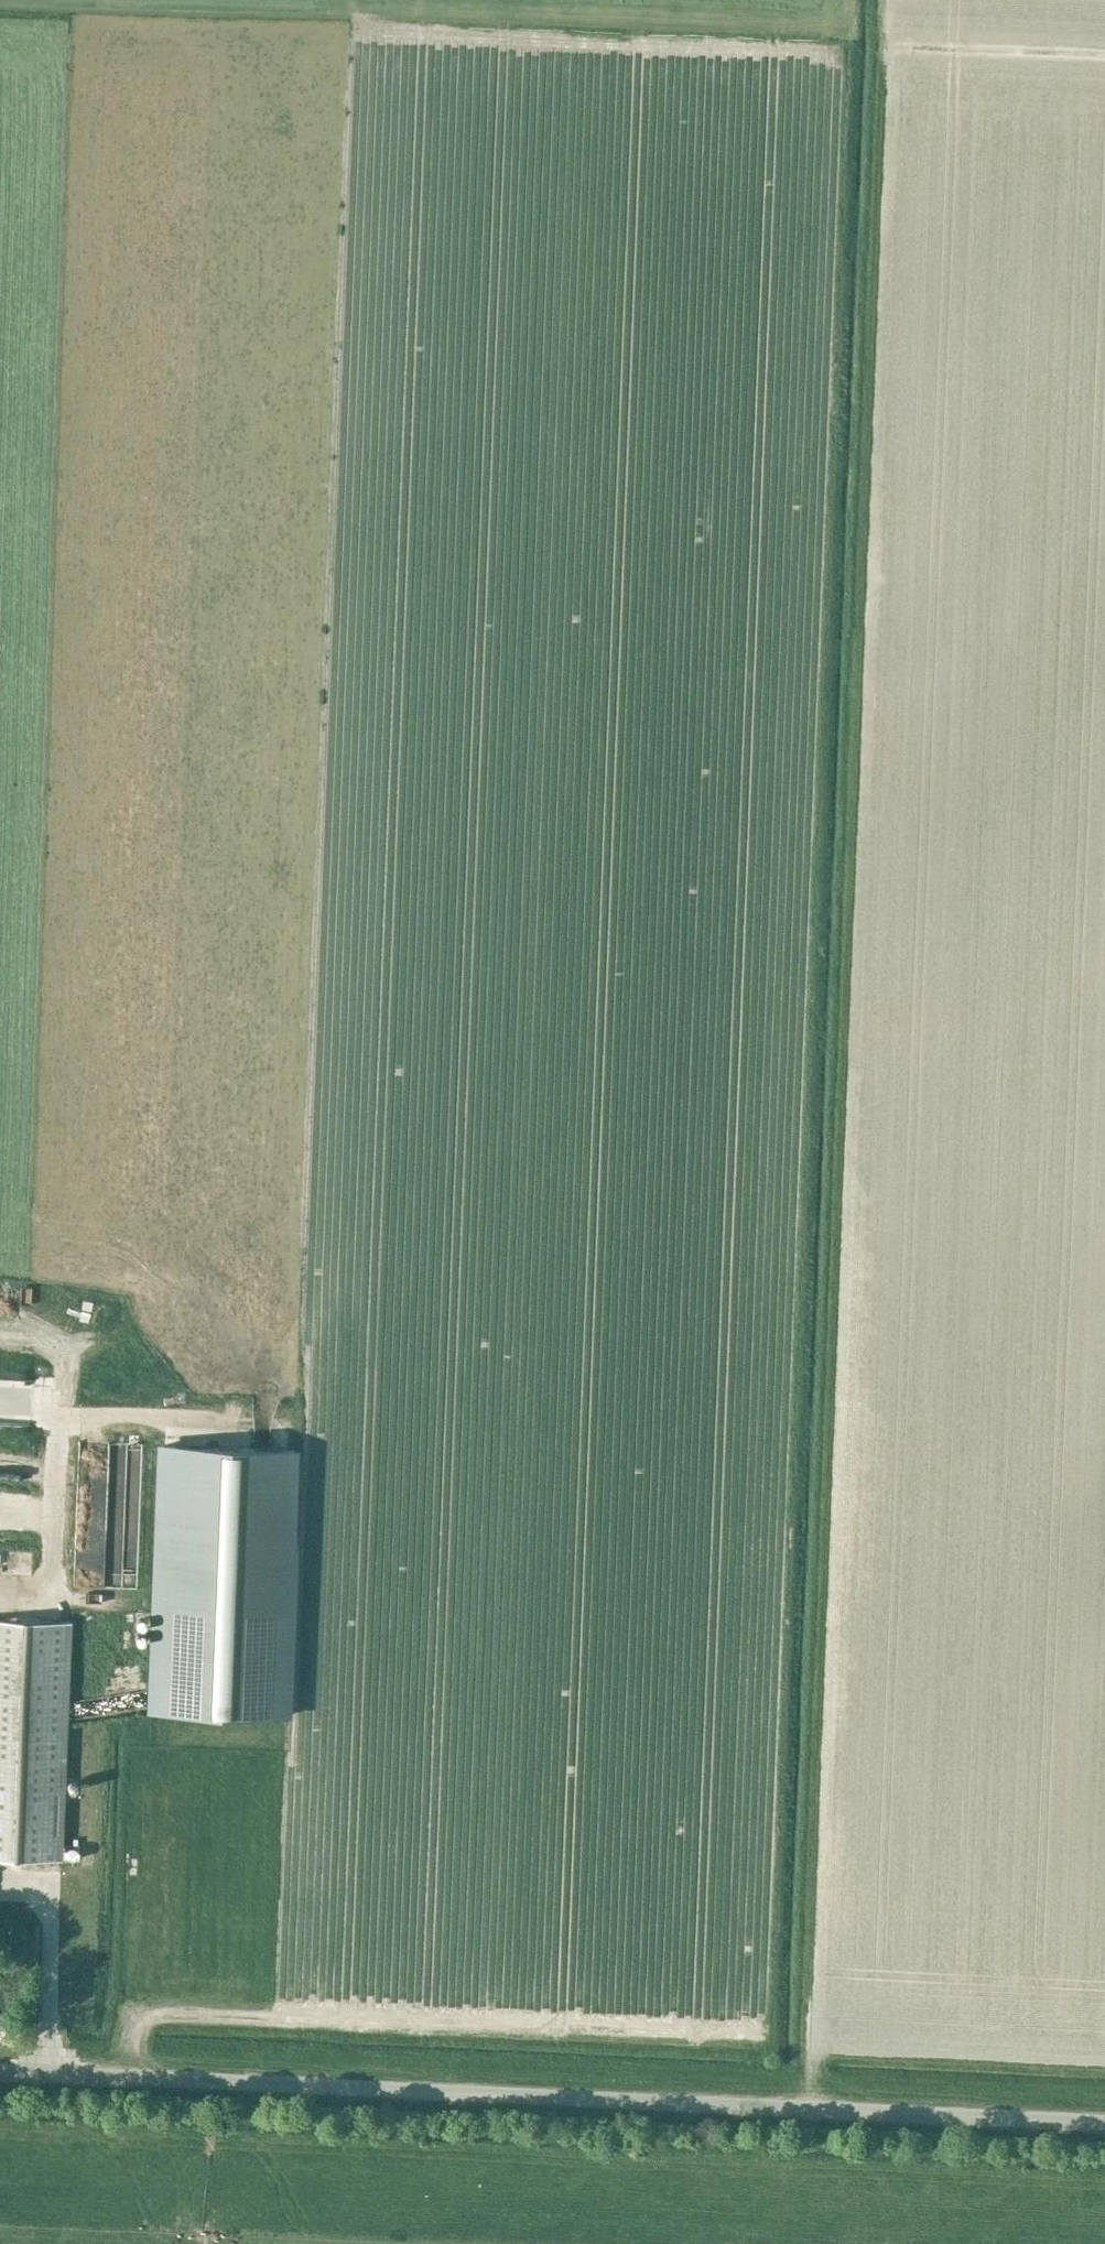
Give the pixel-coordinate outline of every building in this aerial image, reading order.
[(158,1710),(290,1715),(300,1450),(300,1449),(167,1444),(159,1693),(158,1710)] [(10,1519),(8,1504),(13,1503),(12,1492),(0,1494),(0,1520),(10,1519)] [(61,1860),(71,1622),(0,1619),(0,1858),(61,1860)]
